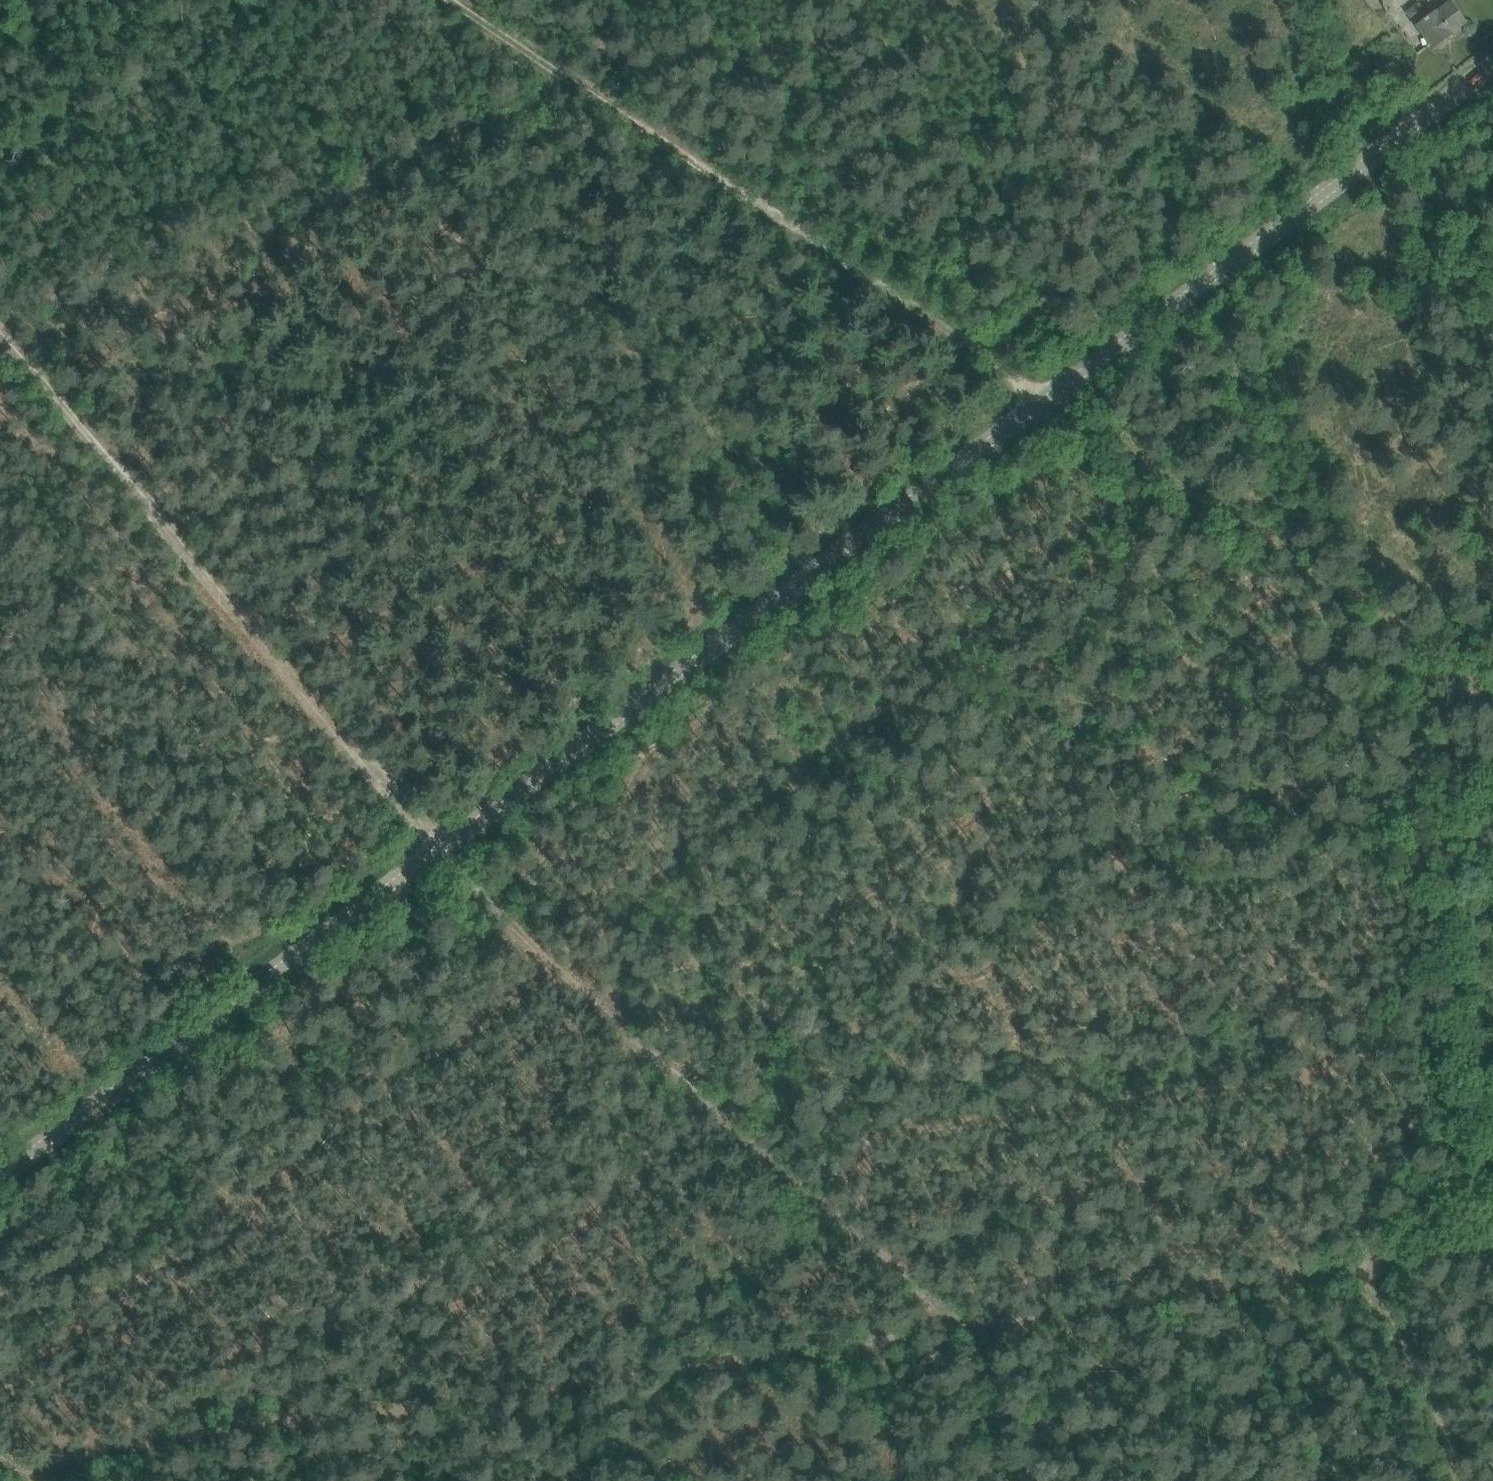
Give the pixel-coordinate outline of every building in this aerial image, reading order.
[(1419,26),(1435,49),(1455,34),(1454,33),(1469,21),(1452,0),(1451,0),(1431,17),(1419,2),(1407,12),(1419,26)]
